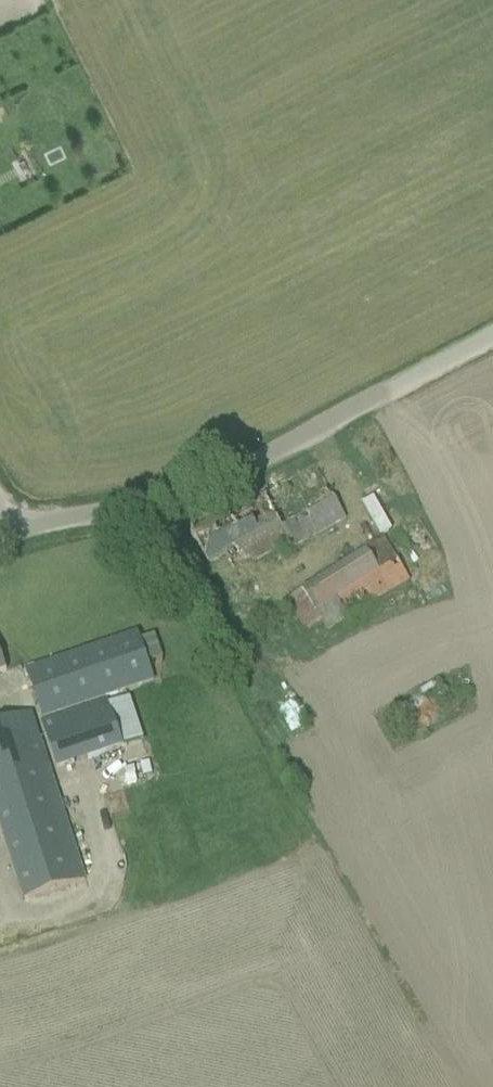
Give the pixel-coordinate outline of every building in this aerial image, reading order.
[(190,534),(200,553),(207,565),(226,555),(229,561),(207,573),(220,596),(241,585),(232,568),(250,558),(253,562),(288,543),(291,550),(345,520),(315,466),(190,534)] [(371,495),(360,502),(379,535),(389,529),(371,495)] [(329,630),(408,581),(385,544),(290,603),(307,630),(321,621),(329,630)] [(26,670),(33,691),(41,714),(152,678),(137,634),(26,670)] [(40,722),(58,775),(121,754),(120,749),(144,741),(131,702),(109,709),(106,701),(40,722)] [(0,724),(0,827),(24,900),(85,880),(32,714),(0,724)]
